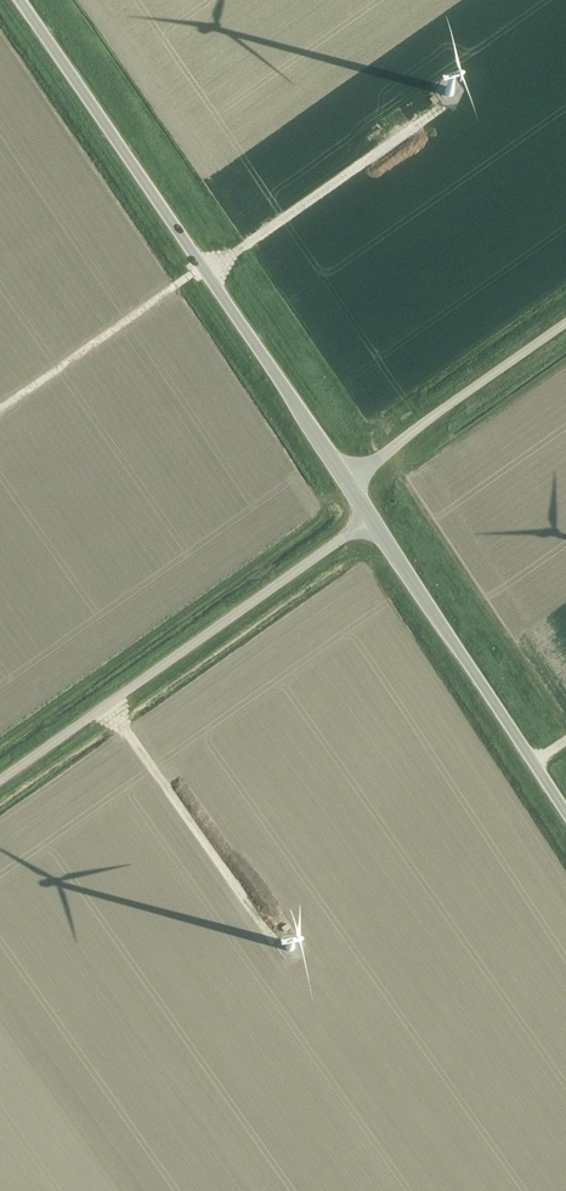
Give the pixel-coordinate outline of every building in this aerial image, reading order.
[(275,949),(284,961),(298,951),(289,939),(275,949)]
